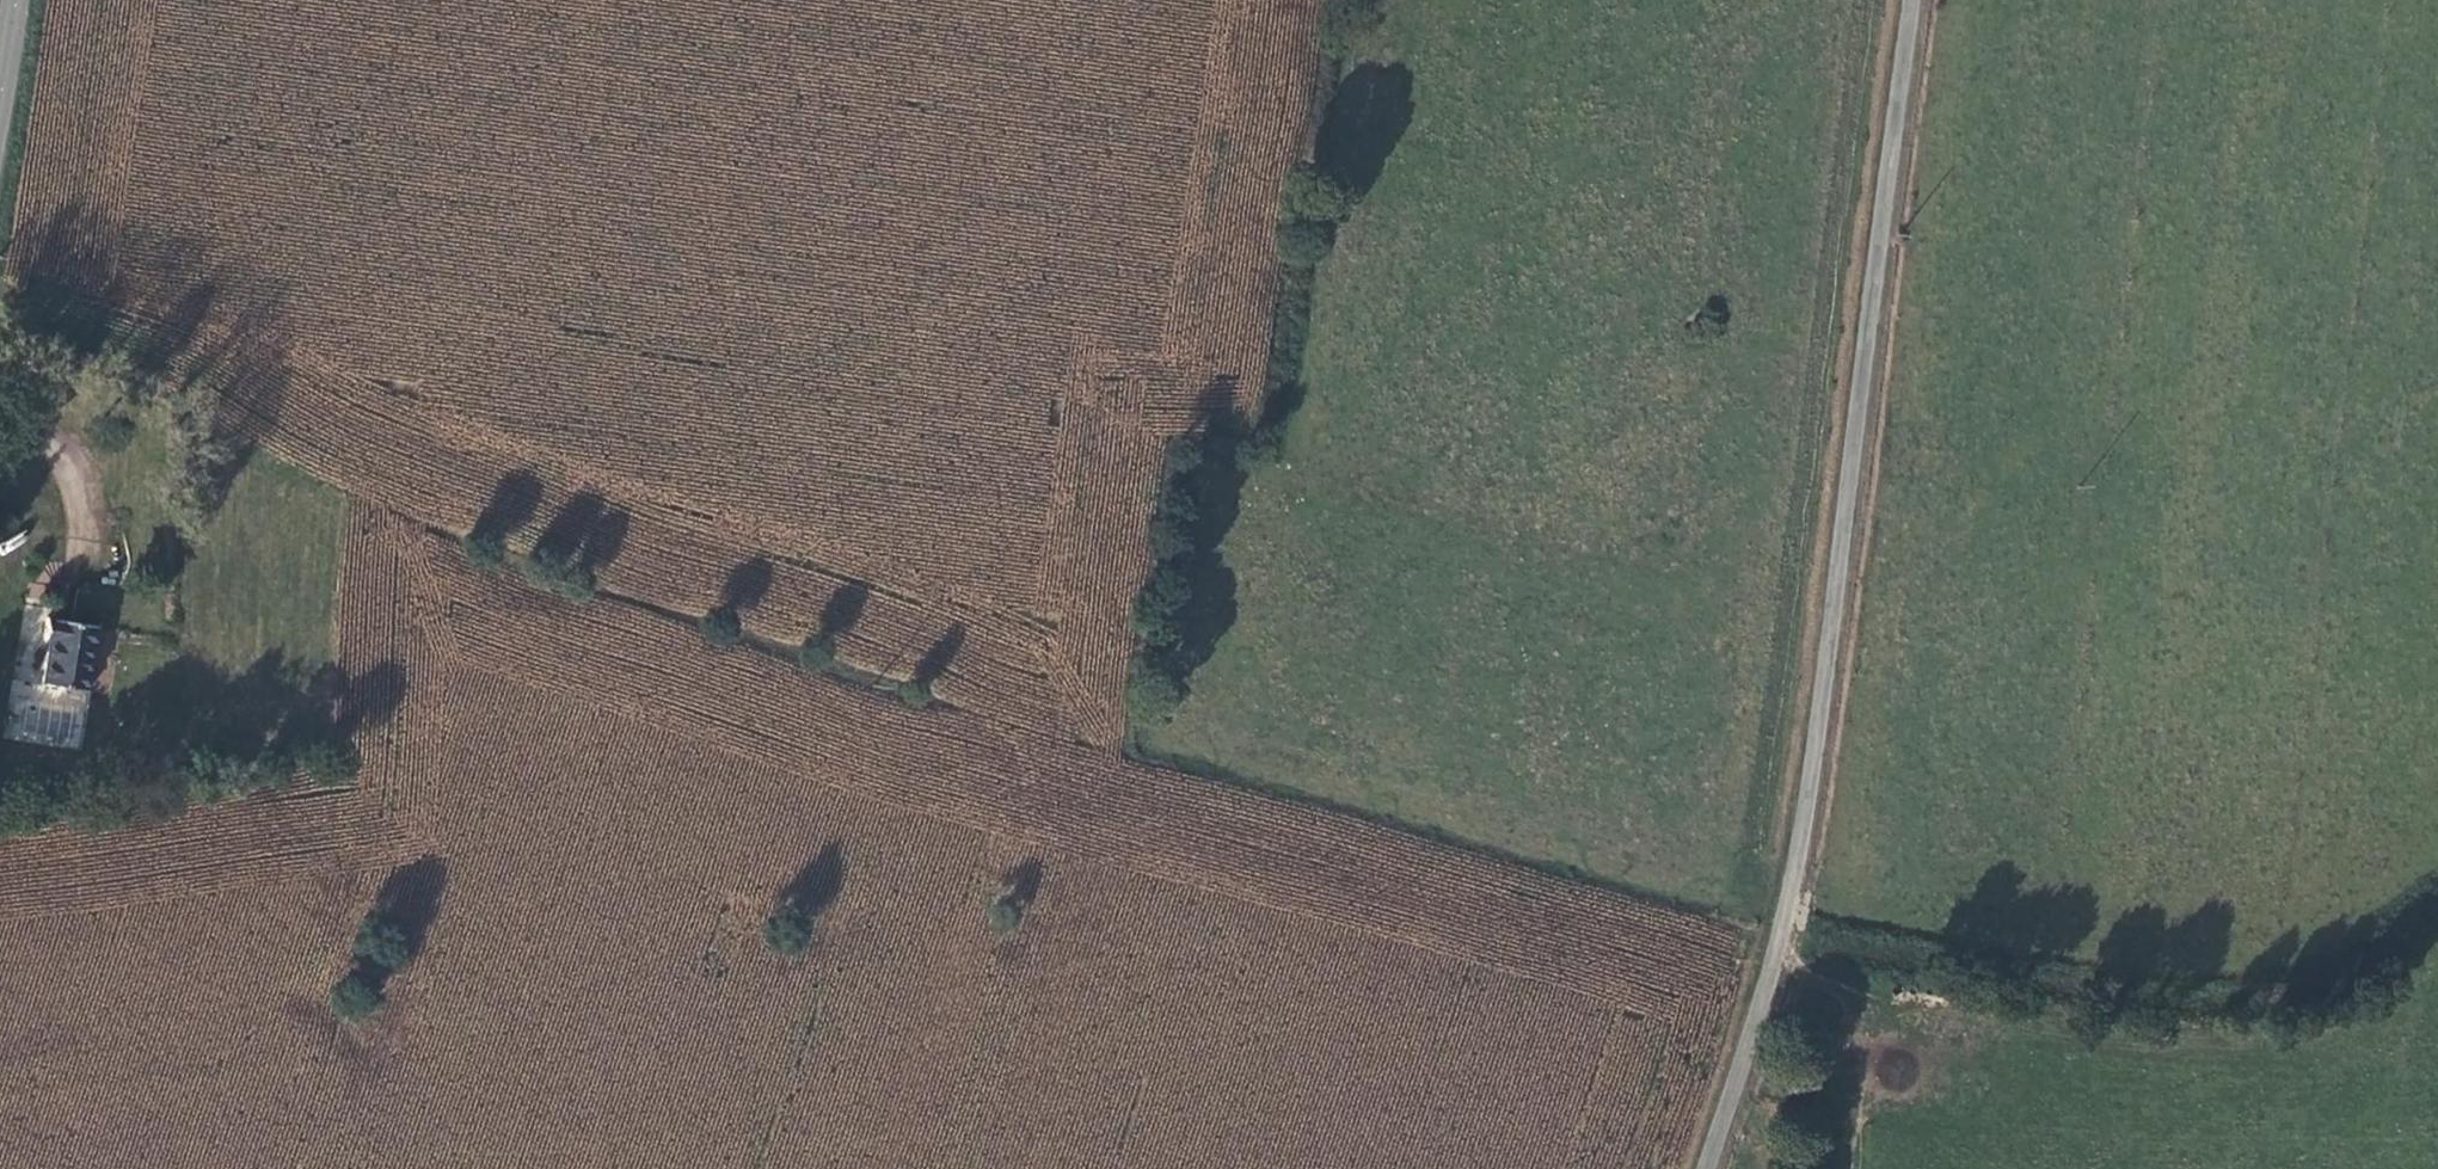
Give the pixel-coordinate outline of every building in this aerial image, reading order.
[(59,635),(55,679),(101,684),(107,618),(56,612),(53,634),(59,635)]
